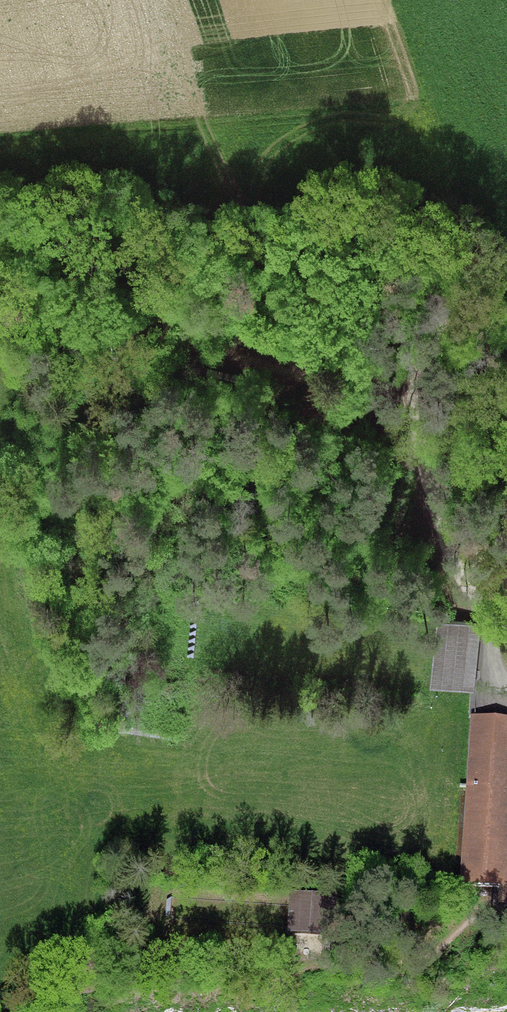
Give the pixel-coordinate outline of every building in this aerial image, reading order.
[(478,623),(434,619),(427,683),(471,687),(478,623)] [(468,716),(457,885),(499,888),(498,904),(506,904),(506,719),(468,716)] [(333,892),(291,891),(290,947),(332,948),(333,892)]
